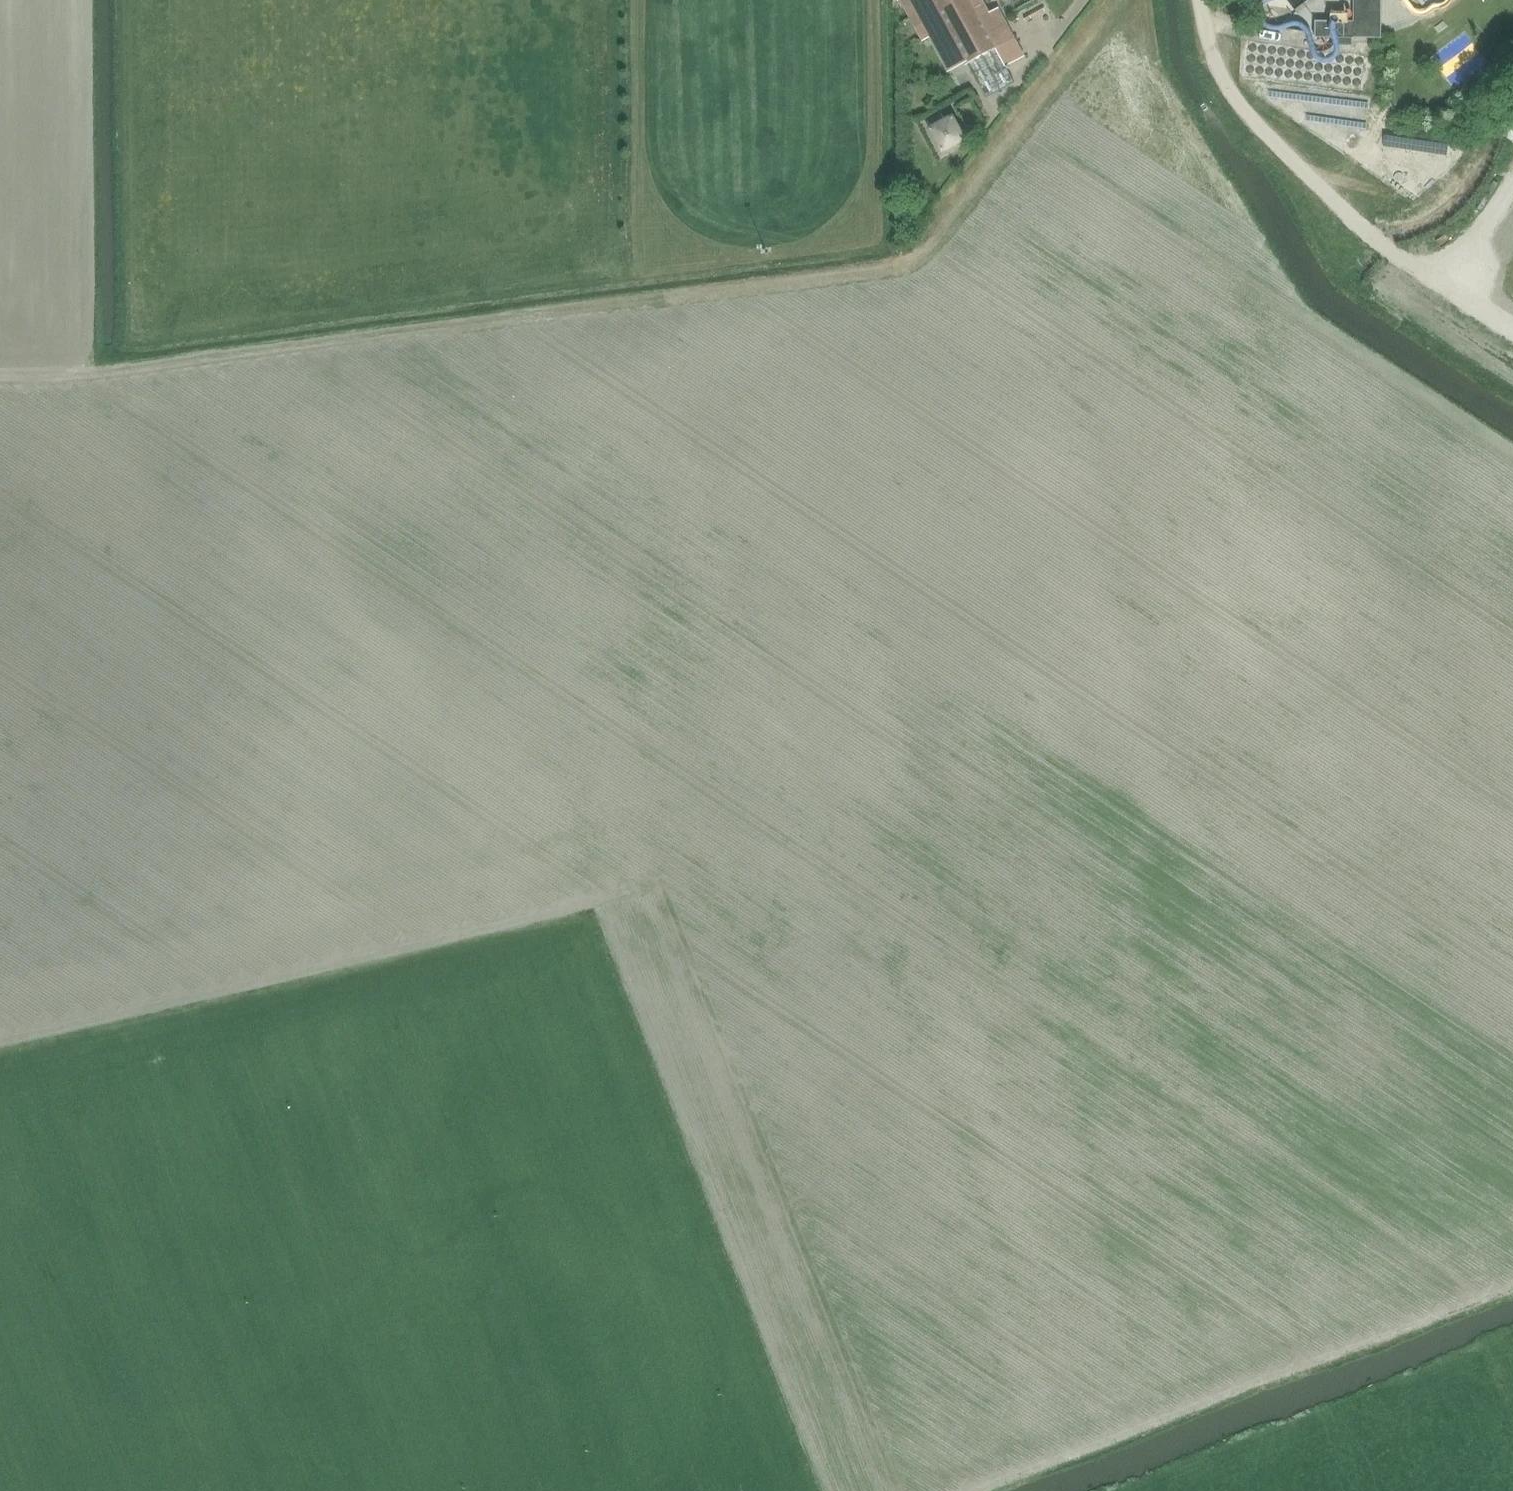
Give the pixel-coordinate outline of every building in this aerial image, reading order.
[(939,15),(966,65),(968,64),(987,98),(1015,83),(996,48),(1006,43),(982,0),(902,0),(917,27),(939,15)] [(1374,38),(1382,38),(1382,32),(1383,0),(1354,0),(1354,21),(1351,21),(1351,14),(1332,14),(1332,22),(1317,21),(1317,38),(1337,38),(1337,45),(1354,45),(1354,38),(1374,38)] [(948,120),(944,112),(927,121),(943,150),(964,139),(953,118),(948,120)]
